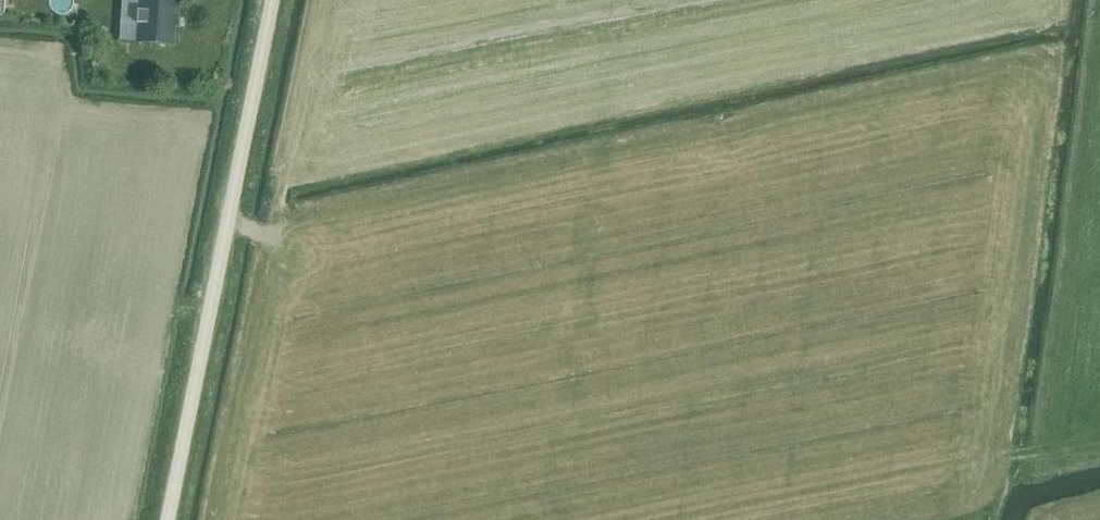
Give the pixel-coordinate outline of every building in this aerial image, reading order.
[(136,42),(172,45),(174,15),(177,16),(178,0),(139,0),(136,42)]
